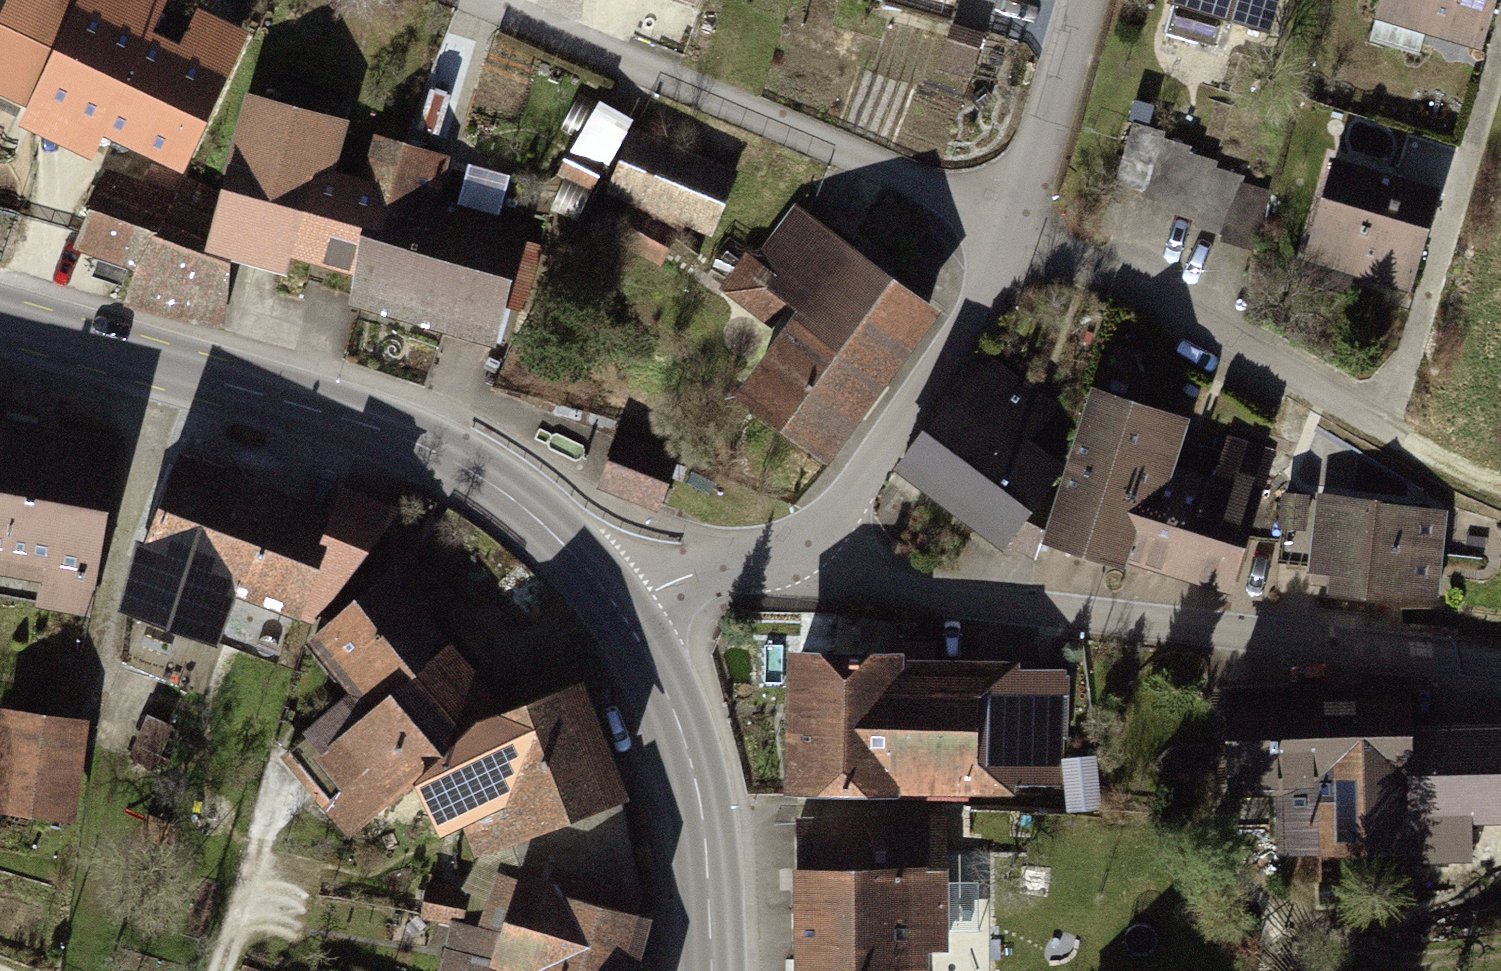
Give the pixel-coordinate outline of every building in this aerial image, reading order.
[(0,19),(0,103),(169,170),(239,39),(198,24),(180,56),(126,34),(145,0),(11,0),(0,19)] [(1160,6),(1254,35),(1265,0),(1162,0),(1160,6)] [(1359,18),(1475,49),(1489,0),(1364,0),(1359,18)] [(476,349),(517,229),(424,202),(437,157),(364,137),(349,180),(322,172),(332,118),(226,97),(189,186),(150,170),(132,191),(95,177),(62,249),(114,274),(105,306),(210,332),(225,266),(260,272),(268,256),(338,278),(330,309),(476,349)] [(1174,132),(1124,123),(1113,186),(1141,191),(1139,203),(1171,209),(1169,216),(1206,222),(1204,233),(1230,238),(1228,246),(1251,250),(1261,192),(1242,188),(1240,177),(1215,173),(1217,164),(1192,160),(1194,149),(1172,145),(1174,132)] [(728,172),(625,130),(598,196),(701,238),(728,172)] [(1432,185),(1322,156),(1293,267),(1403,296),(1432,185)] [(924,310),(792,205),(716,300),(758,334),(710,395),(799,466),(924,310)] [(1039,404),(970,351),(879,469),(980,546),(1042,466),(1010,441),(1039,404)] [(1173,420),(1066,393),(1017,544),(1217,589),(1255,448),(1212,439),(1203,472),(1162,462),(1173,420)] [(0,427),(0,581),(29,586),(26,606),(81,614),(105,442),(0,427)] [(668,459),(605,437),(588,486),(651,508),(668,459)] [(303,512),(156,460),(102,611),(211,649),(228,601),(301,627),(382,512),(327,484),(303,512)] [(1443,509),(1306,497),(1298,584),(1436,596),(1443,509)] [(484,705),(379,573),(278,650),(316,694),(266,732),(348,839),(395,803),(451,876),(528,818),(599,796),(563,680),(484,705)] [(892,654),(775,653),(774,792),(1067,795),(1068,675),(892,673),(892,654)] [(1434,685),(1221,696),(1228,826),(1285,824),(1287,856),(1442,849),(1434,685)] [(0,715),(0,815),(68,821),(77,722),(0,715)] [(780,819),(781,970),(913,970),(913,955),(948,957),(943,824),(780,819)] [(640,918),(493,875),(484,893),(425,880),(412,927),(443,935),(434,970),(623,970),(640,918)]
